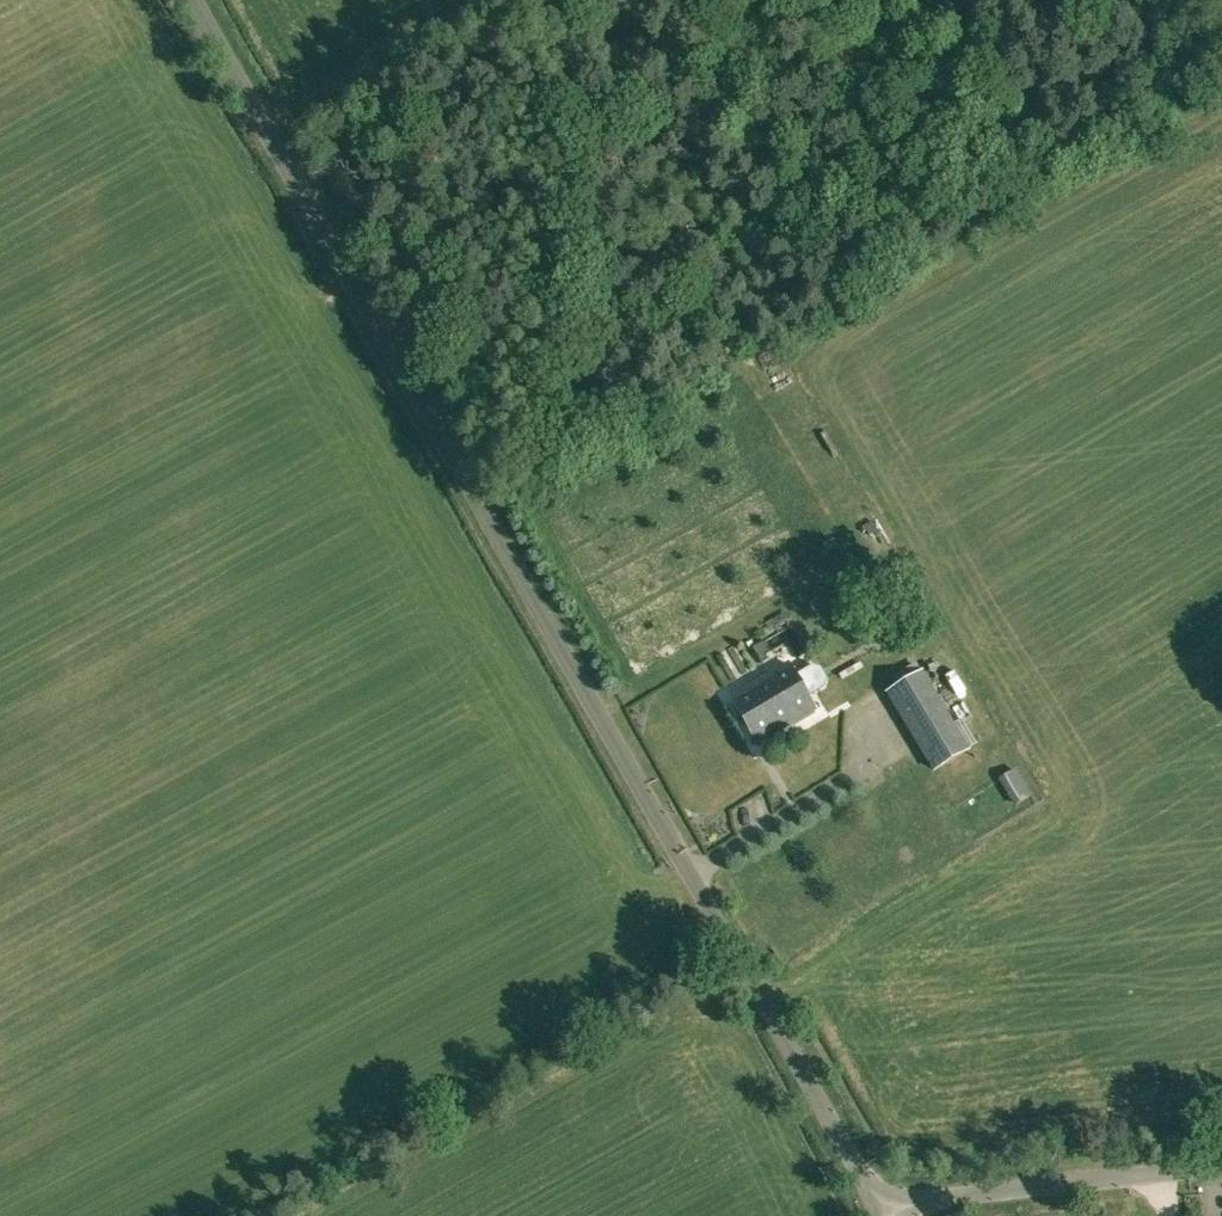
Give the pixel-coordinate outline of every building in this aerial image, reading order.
[(891,645),(855,664),(872,696),(899,682),(893,671),(902,666),(891,645)] [(757,743),(815,710),(807,696),(824,686),(826,678),(821,667),(812,665),(795,675),(789,664),(731,698),(757,743)] [(923,677),(890,697),(934,771),(967,751),(923,677)]
